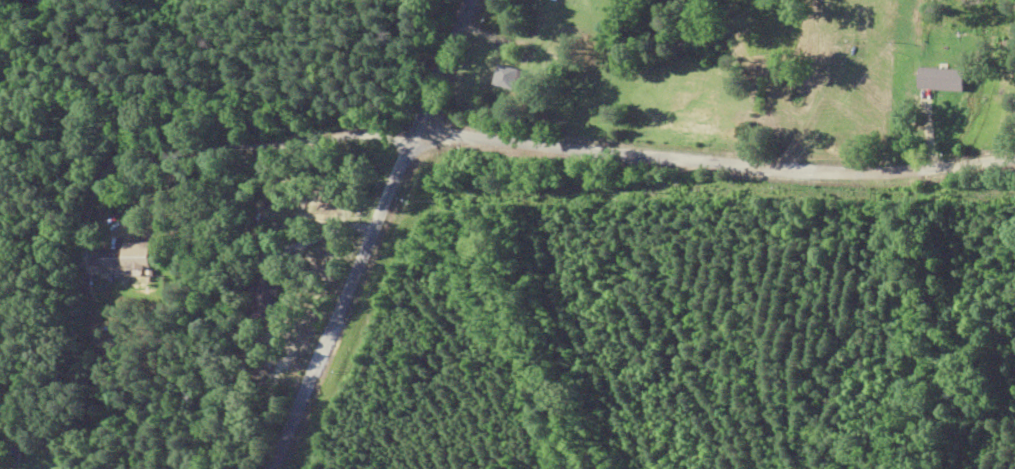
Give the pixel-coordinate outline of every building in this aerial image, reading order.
[(957,71),(918,70),(918,90),(957,91),(957,71)] [(99,274),(124,274),(124,258),(99,258),(99,274)]
